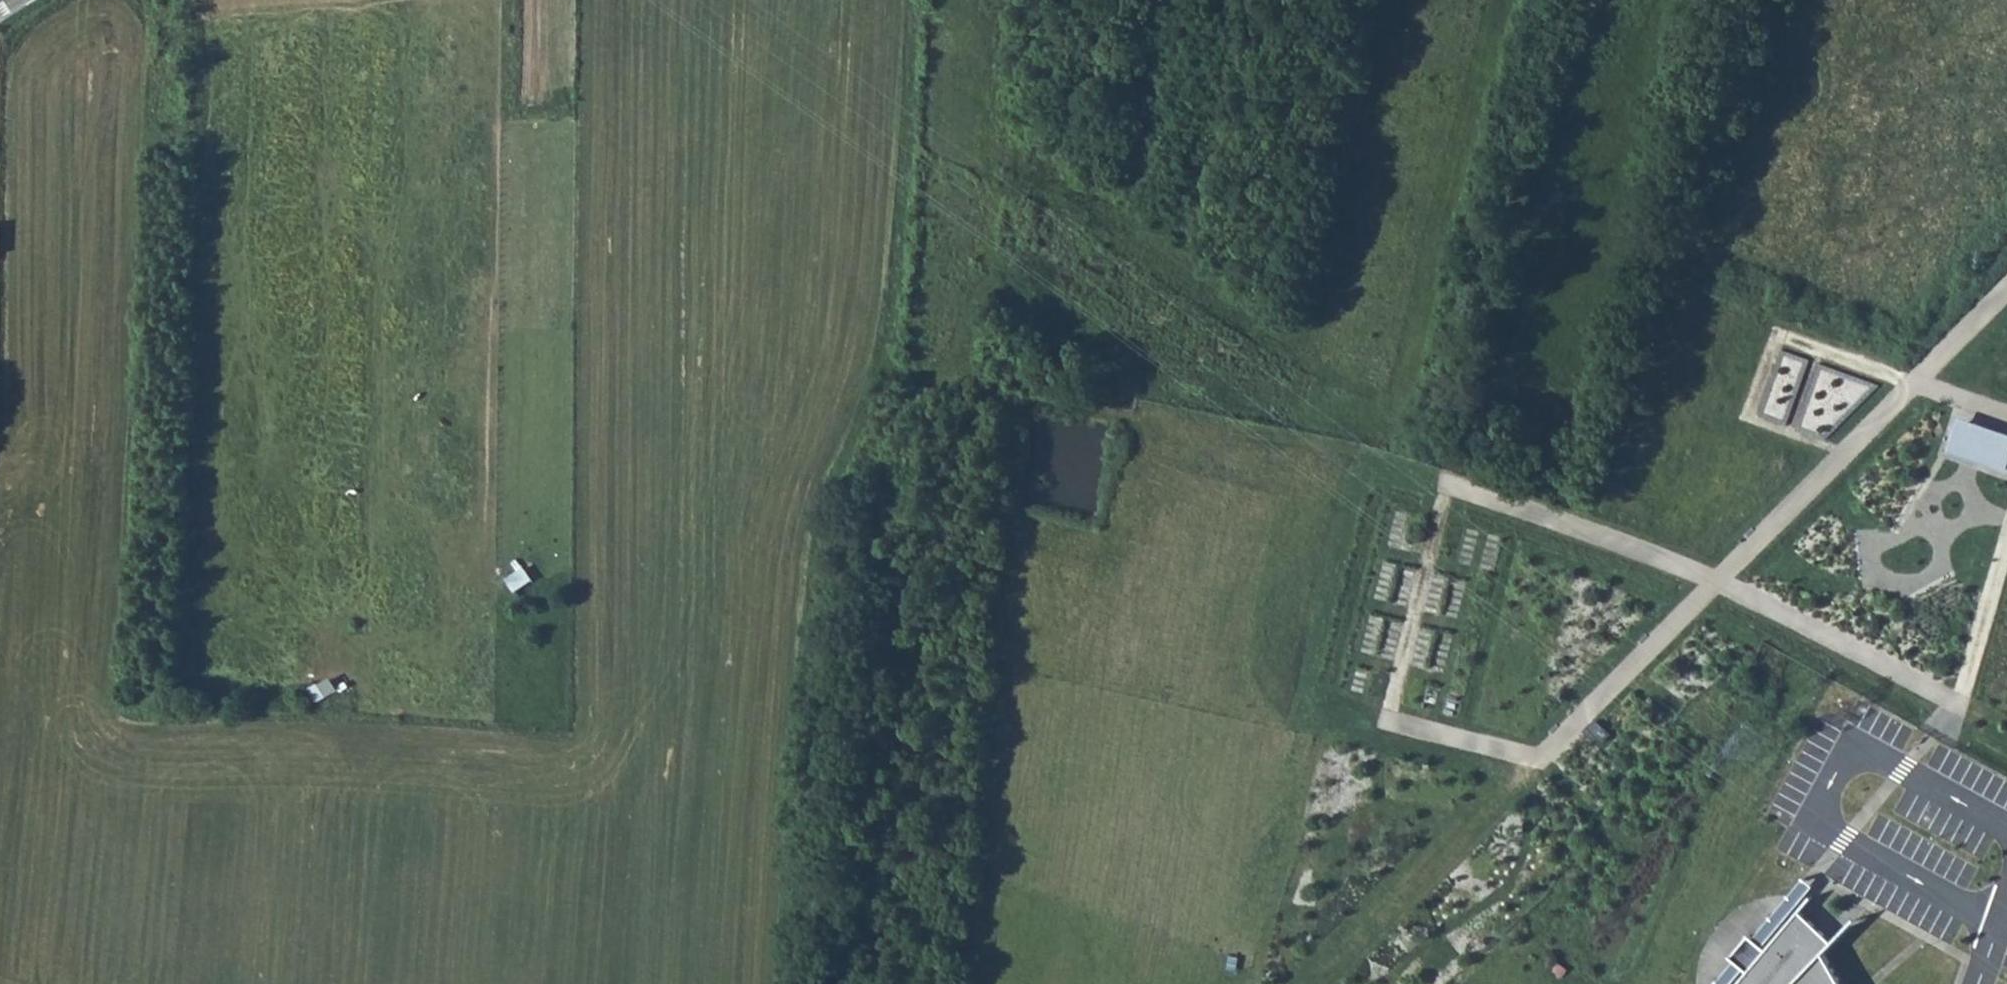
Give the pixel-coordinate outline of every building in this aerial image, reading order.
[(1949,451),(2006,469),(2006,468),(2006,429),(1963,414),(1949,451)] [(1715,983),(1731,983),(1744,968),(1749,972),(1739,983),(1843,983),(1825,953),(1834,943),(1857,919),(1857,918),(1833,942),(1801,911),(1813,897),(1768,950),(1763,946),(1816,883),(1807,876),(1754,938),(1750,935),(1731,957),(1735,960),(1715,983)] [(1825,902),(1813,913),(1837,938),(1848,926),(1825,902)]
